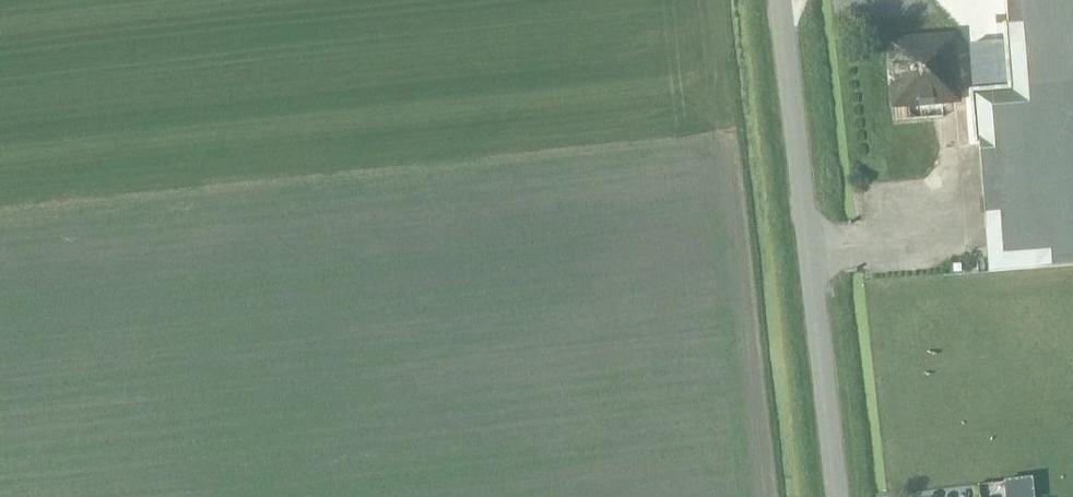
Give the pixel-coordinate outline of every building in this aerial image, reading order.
[(1009,55),(1011,91),(976,95),(988,271),(1072,265),(1072,0),(1005,0),(1009,55)] [(909,102),(957,99),(952,37),(890,42),(894,100),(909,99),(909,102)] [(1011,91),(1009,55),(969,58),(972,95),(976,95),(1011,91)] [(1015,462),(1016,486),(1043,485),(1042,461),(1015,462)] [(990,468),(990,482),(1012,482),(1011,467),(990,468)]
